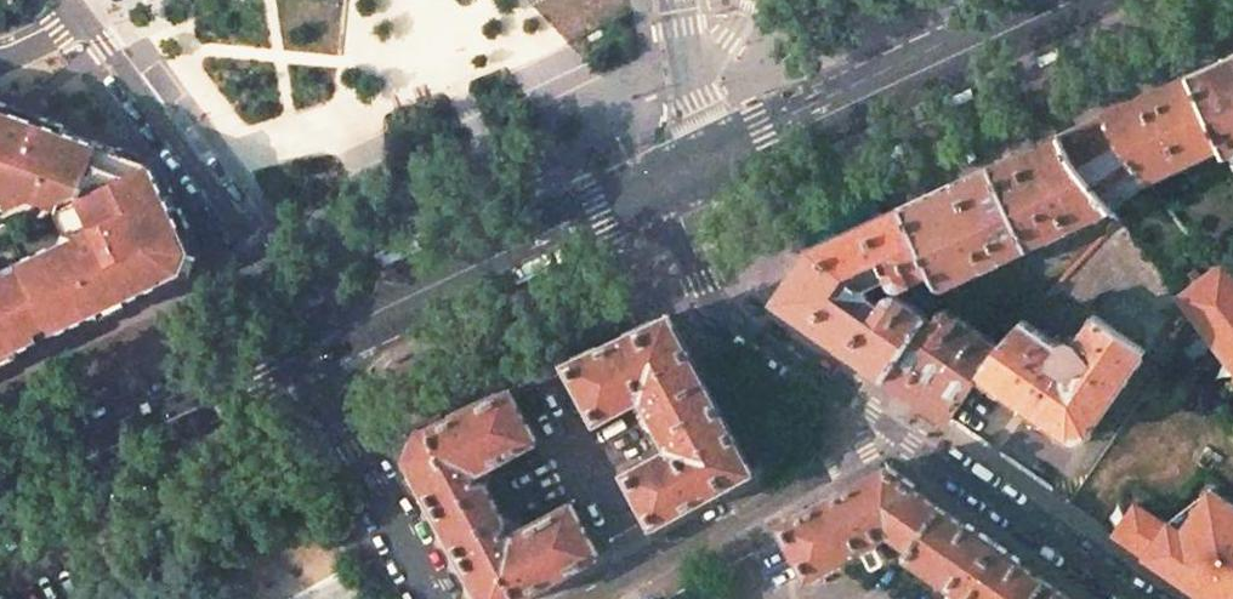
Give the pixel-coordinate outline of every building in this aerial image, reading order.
[(1188,75),(1221,147),(1225,155),(1232,151),(1232,54),(1226,57),(1188,75)] [(1146,94),(1104,114),(1116,140),(1137,167),(1148,181),(1221,147),(1188,75),(1146,94)] [(67,231),(19,253),(21,256),(32,279),(56,331),(124,300),(149,287),(143,275),(171,260),(179,241),(167,217),(176,212),(151,159),(95,141),(93,147),(56,135),(58,128),(28,118),(27,122),(17,118),(14,114),(11,113),(6,114),(2,112),(3,108),(0,107),(0,188),(9,203),(31,193),(59,203),(57,207),(67,231)] [(1082,124),(1060,134),(1067,148),(1102,193),(1137,167),(1116,140),(1104,114),(1082,124)] [(56,135),(93,147),(95,141),(58,128),(56,135)] [(1029,249),(1114,209),(1102,193),(1067,148),(1060,134),(1026,150),(991,166),(1029,249)] [(943,289),(1029,249),(991,166),(947,187),(903,207),(934,273),(941,288),(943,289)] [(812,249),(868,287),(888,278),(891,283),(895,286),(896,287),(898,288),(903,287),(934,273),(903,207),(858,228),(812,249)] [(171,260),(143,275),(149,287),(155,285),(175,275),(190,240),(176,212),(167,217),(179,241),(171,260)] [(1121,219),(1057,285),(1088,307),(1098,293),(1114,286),(1130,290),(1147,297),(1154,310),(1170,305),(1178,294),(1121,219)] [(776,301),(886,377),(928,315),(898,294),(893,293),(892,293),(890,294),(887,296),(882,304),(873,298),(868,287),(812,249),(811,250),(776,301)] [(30,344),(56,331),(32,279),(21,256),(19,253),(0,262),(0,358),(30,344)] [(1180,296),(1196,316),(1232,365),(1232,255),(1180,296)] [(886,377),(949,420),(979,375),(1000,345),(947,309),(941,310),(934,319),(928,315),(886,377)] [(1059,344),(1024,319),(1000,345),(979,375),(1080,445),(1146,350),(1093,314),(1075,341),(1072,340),(1067,340),(1063,341),(1061,342),(1059,344)] [(618,339),(567,363),(598,420),(643,395),(672,448),(627,473),(654,524),(753,470),(669,316),(618,339)] [(422,430),(409,458),(486,598),(515,598),(599,554),(571,503),(522,529),(519,522),(505,518),(487,486),(492,473),(488,466),(537,439),(510,389),(466,410),(422,430)] [(781,524),(809,575),(861,547),(862,549),(865,550),(880,542),(881,539),(880,537),(889,531),(911,547),(908,552),(908,555),(972,598),(1072,598),(912,488),(915,485),(888,466),(781,524)] [(1232,551),(1232,506),(1210,490),(1181,533),(1137,503),(1115,534),(1192,587),(1198,577),(1204,581),(1220,557),(1232,551)] [(1220,557),(1204,581),(1198,577),(1192,587),(1209,598),(1232,598),(1232,551),(1220,557)]
